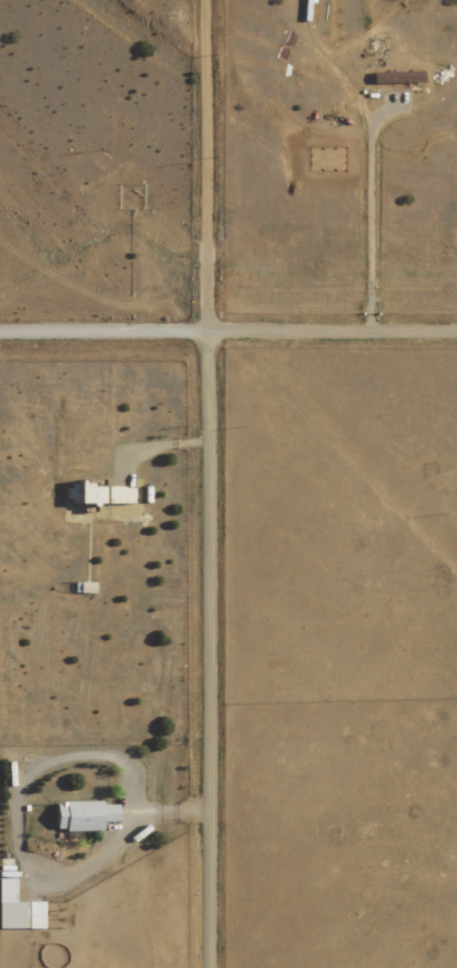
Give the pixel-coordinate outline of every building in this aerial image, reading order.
[(67,499),(96,511),(103,493),(74,481),(67,499)] [(133,505),(133,489),(104,489),(104,505),(133,505)] [(93,595),(92,585),(79,586),(79,595),(93,595)] [(100,832),(100,823),(115,823),(115,803),(53,804),(53,832),(100,832)] [(44,903),(0,903),(0,930),(44,930),(44,903)]
